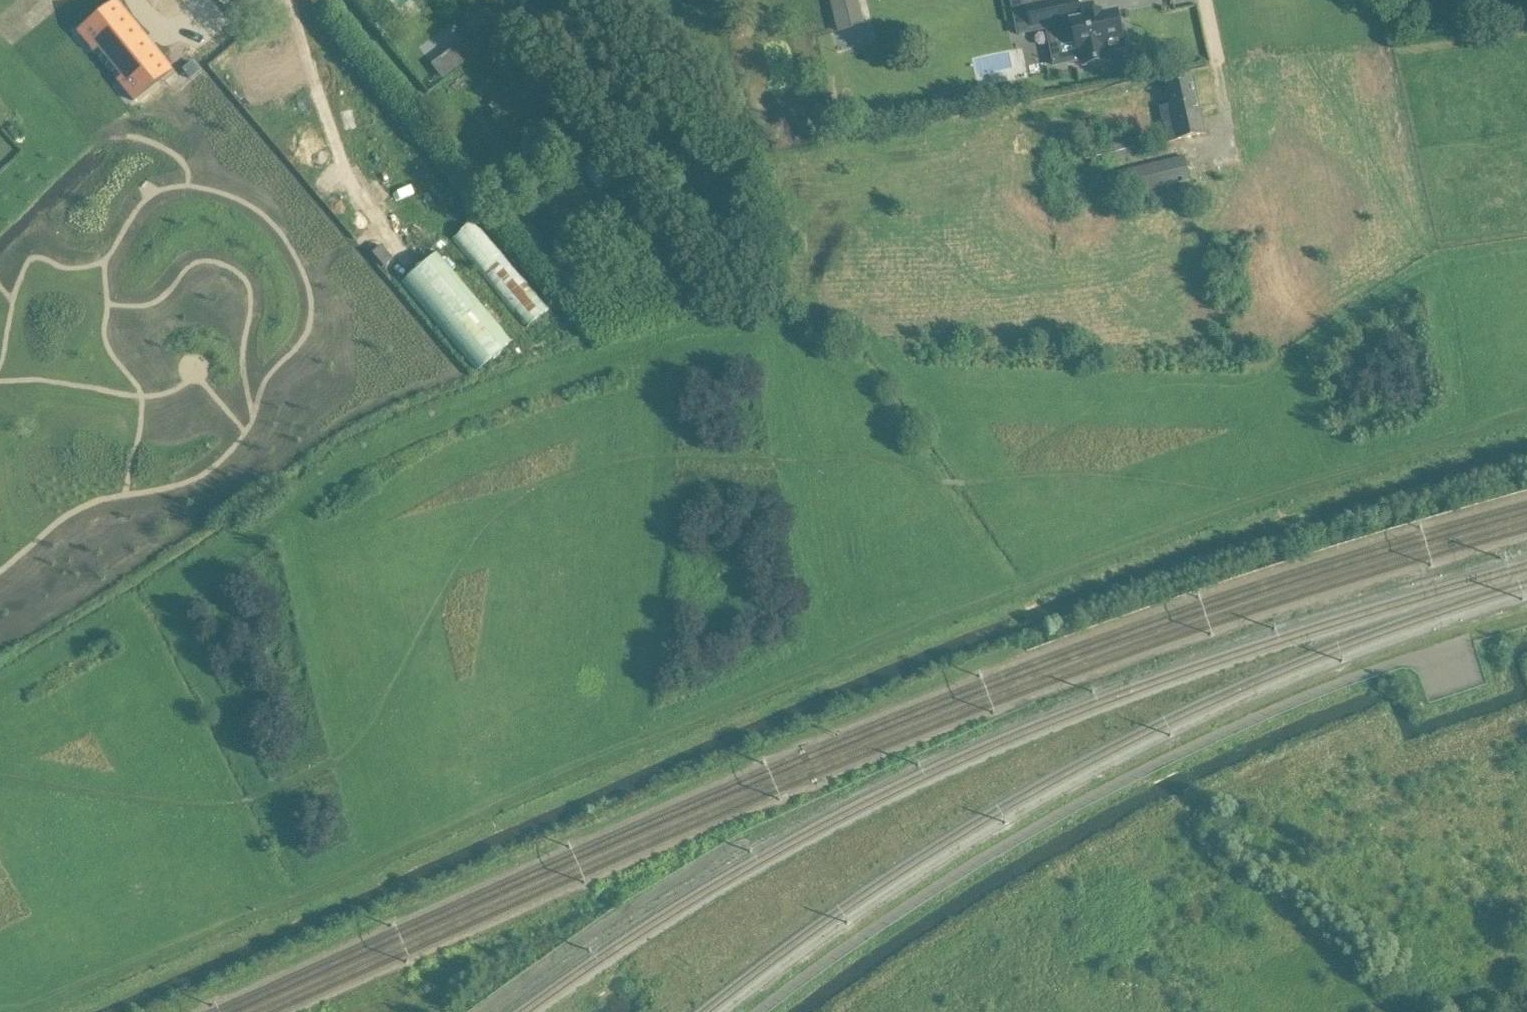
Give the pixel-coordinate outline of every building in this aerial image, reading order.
[(840,29),(864,23),(858,0),(832,0),(840,29)] [(1121,12),(1105,15),(1104,12),(1090,14),(1091,18),(1082,20),(1081,16),(1084,16),(1081,0),(1064,0),(1031,7),(1035,26),(1056,22),(1060,40),(1078,37),(1082,55),(1085,55),(1087,64),(1112,59),(1110,50),(1128,46),(1126,40),(1130,39),(1127,25),(1124,26),(1121,12)] [(104,9),(76,31),(92,52),(99,47),(123,76),(116,81),(133,102),(171,71),(114,1),(104,9)] [(198,43),(177,18),(163,30),(183,55),(198,43)] [(474,55),(464,40),(431,64),(441,79),(474,55)] [(191,63),(182,70),(189,78),(198,71),(191,63)] [(1206,134),(1194,78),(1166,84),(1170,104),(1160,106),(1168,142),(1206,134)] [(1192,179),(1186,156),(1097,178),(1103,201),(1166,185),(1166,186),(1186,181),(1192,179)] [(474,221),(454,240),(526,326),(549,307),(474,221)] [(437,253),(401,283),(477,373),(513,343),(437,253)]
